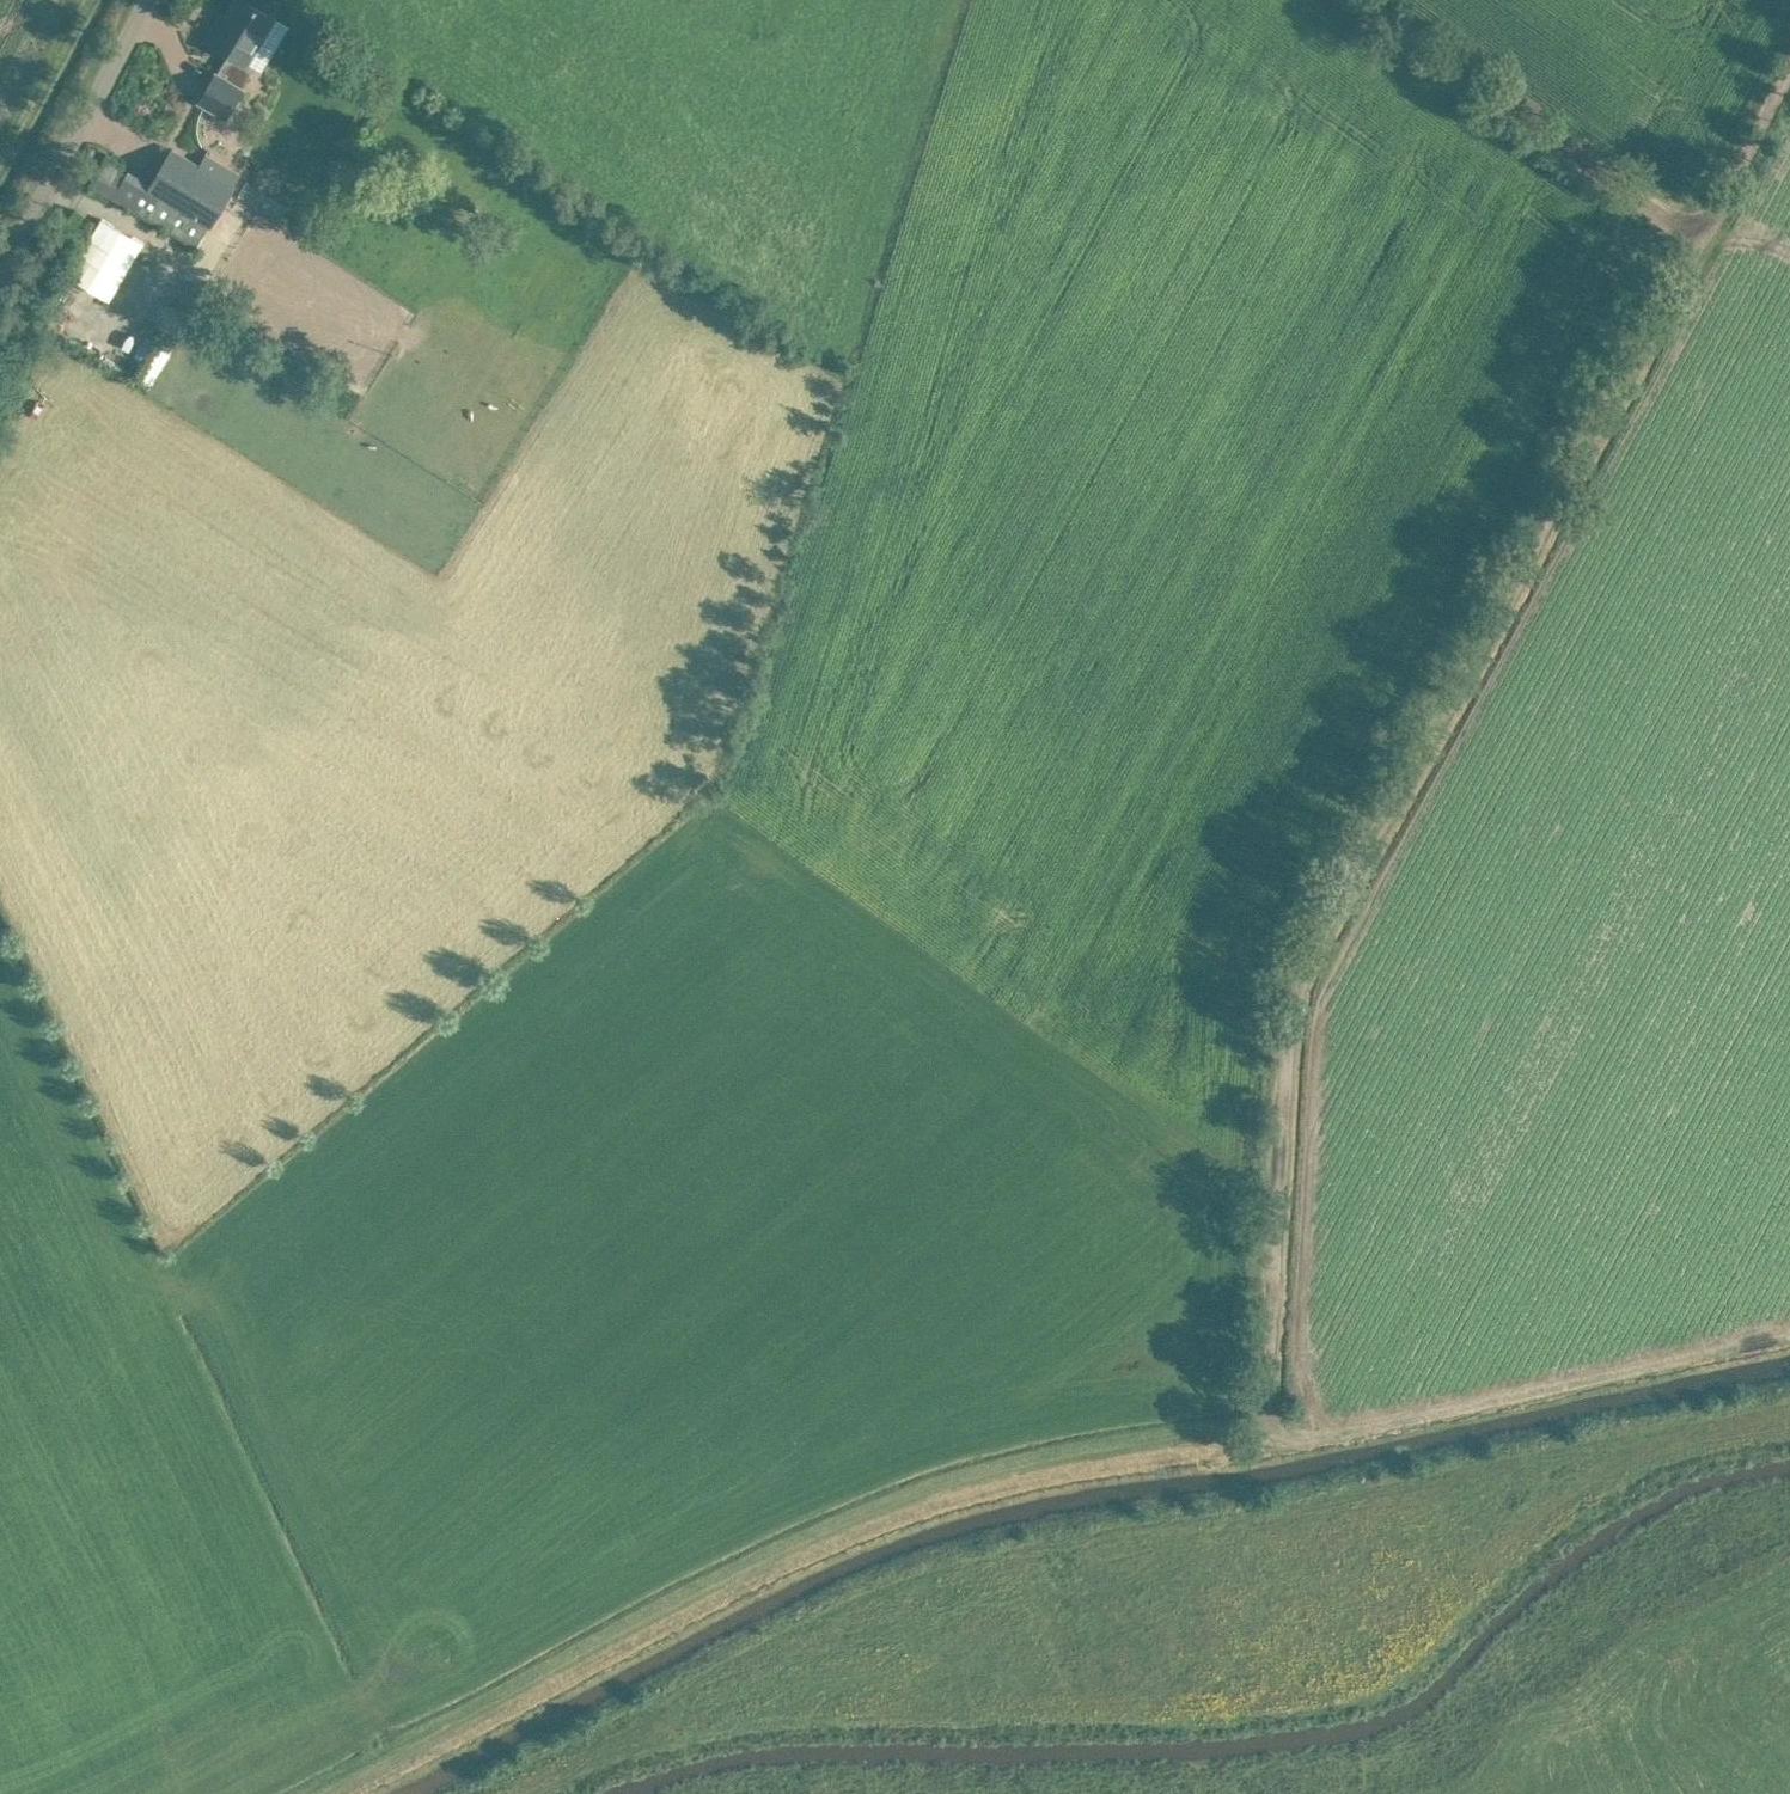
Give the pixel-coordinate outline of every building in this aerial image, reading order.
[(276,18),(245,0),(237,0),(223,25),(217,22),(206,40),(229,53),(201,101),(228,117),(245,89),(243,87),(255,66),(249,63),(276,18)] [(147,216),(198,245),(209,225),(210,226),(240,175),(239,175),(234,184),(173,148),(148,189),(159,196),(147,216)] [(120,307),(154,248),(110,223),(76,283),(120,307)] [(175,453),(172,464),(196,472),(199,462),(175,453)] [(365,721),(385,728),(389,716),(369,709),(365,721)]
